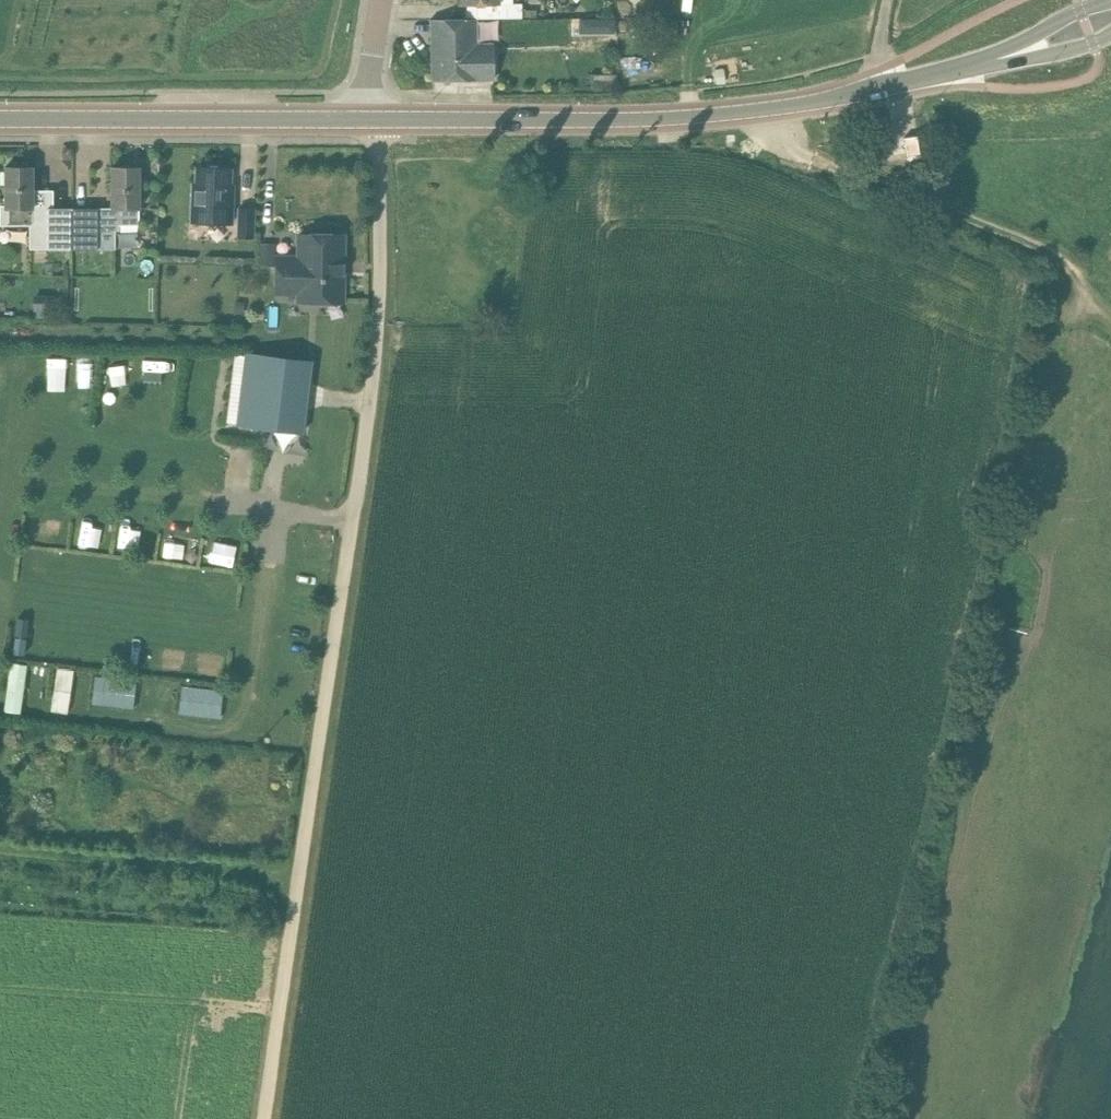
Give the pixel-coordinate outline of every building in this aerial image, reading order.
[(460,5),(477,4),(477,19),(522,18),(522,16),(537,16),(537,9),(522,10),(522,3),(513,4),(513,0),(460,0),(460,5)] [(476,44),(475,18),(431,19),(432,81),(494,80),(492,43),(476,44)] [(609,32),(616,32),(616,19),(603,19),(603,26),(609,32)] [(905,136),(892,138),(894,159),(907,158),(905,136)] [(231,193),(232,169),(219,168),(219,165),(210,165),(210,168),(197,167),(196,183),(194,183),(193,222),(233,223),(234,193),(231,193)] [(33,209),(33,167),(6,167),(6,209),(1,209),(1,224),(32,224),(32,209),(33,209)] [(113,209),(70,208),(69,248),(115,248),(115,230),(118,230),(118,222),(123,222),(123,223),(140,223),(140,167),(112,167),(113,209)] [(30,248),(69,248),(70,208),(47,208),(47,227),(30,227),(30,248)] [(255,209),(240,208),(239,236),(254,237),(255,209)] [(278,243),(262,243),(261,265),(277,265),(278,243)] [(281,303),(281,339),(302,339),(302,346),(346,346),(346,280),(302,280),(302,303),(281,303)] [(36,316),(55,316),(55,300),(36,300),(36,316)] [(240,424),(300,431),(309,360),(250,352),(240,424)] [(65,362),(65,382),(86,383),(86,363),(65,362)] [(134,518),(127,548),(144,552),(152,522),(134,518)] [(85,525),(84,547),(107,547),(107,526),(85,525)] [(193,557),(194,540),(178,538),(177,556),(193,557)] [(223,566),(227,546),(206,542),(203,562),(223,566)] [(12,678),(47,684),(49,672),(14,667),(12,678)] [(95,677),(92,703),(134,707),(137,681),(95,677)] [(182,686),(179,712),(211,716),(212,706),(222,707),(224,691),(182,686)]
